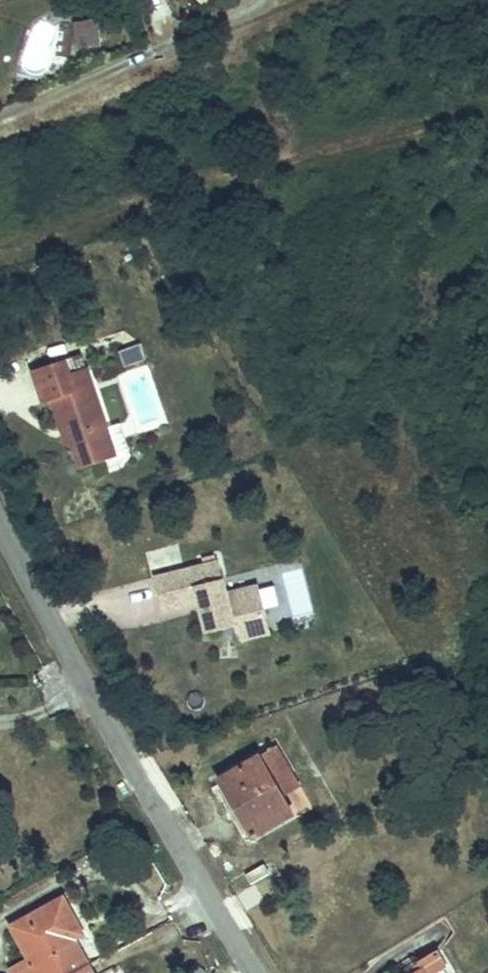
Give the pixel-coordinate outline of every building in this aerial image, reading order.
[(100,49),(97,22),(78,24),(81,51),(100,49)] [(144,355),(138,339),(116,347),(122,363),(144,355)] [(114,452),(79,350),(30,367),(41,400),(50,397),(59,426),(64,424),(69,437),(78,465),(114,452)] [(69,437),(64,424),(59,426),(64,439),(69,437)] [(266,612),(257,580),(226,589),(217,557),(153,574),(161,607),(198,597),(206,628),(236,620),(266,612)] [(270,628),(266,612),(236,620),(240,635),(270,628)] [(256,748),(214,772),(245,828),(286,805),(256,748)] [(65,941),(78,934),(63,907),(12,936),(29,966),(17,972),(83,972),(65,941)] [(380,972),(458,972),(460,971),(435,931),(410,947),(412,953),(380,972)]
